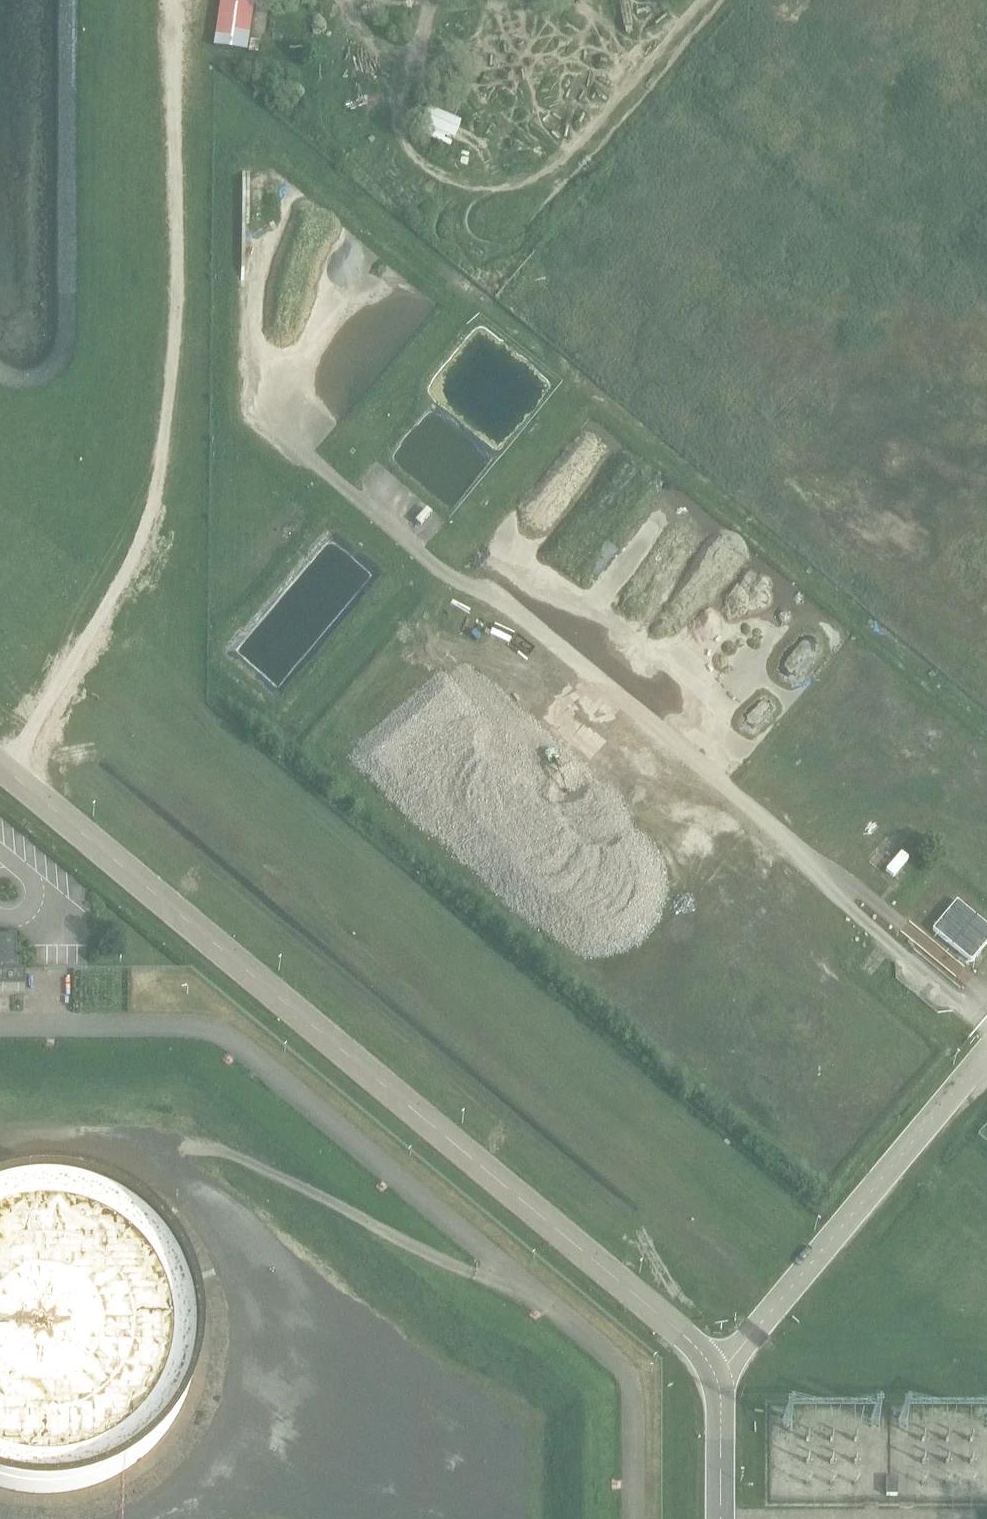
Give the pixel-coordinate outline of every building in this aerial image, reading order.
[(214,47),(248,52),(255,2),(237,0),(221,0),(214,47)] [(971,962),(986,943),(986,927),(957,901),(932,930),(971,962)] [(0,942),(0,991),(25,991),(25,974),(20,974),(20,969),(20,966),(16,966),(16,942),(0,942)] [(180,1431),(203,1385),(211,1334),(202,1284),(177,1238),(139,1203),(92,1182),(41,1176),(0,1186),(0,1488),(45,1497),(96,1490),(143,1467),(180,1431)]
